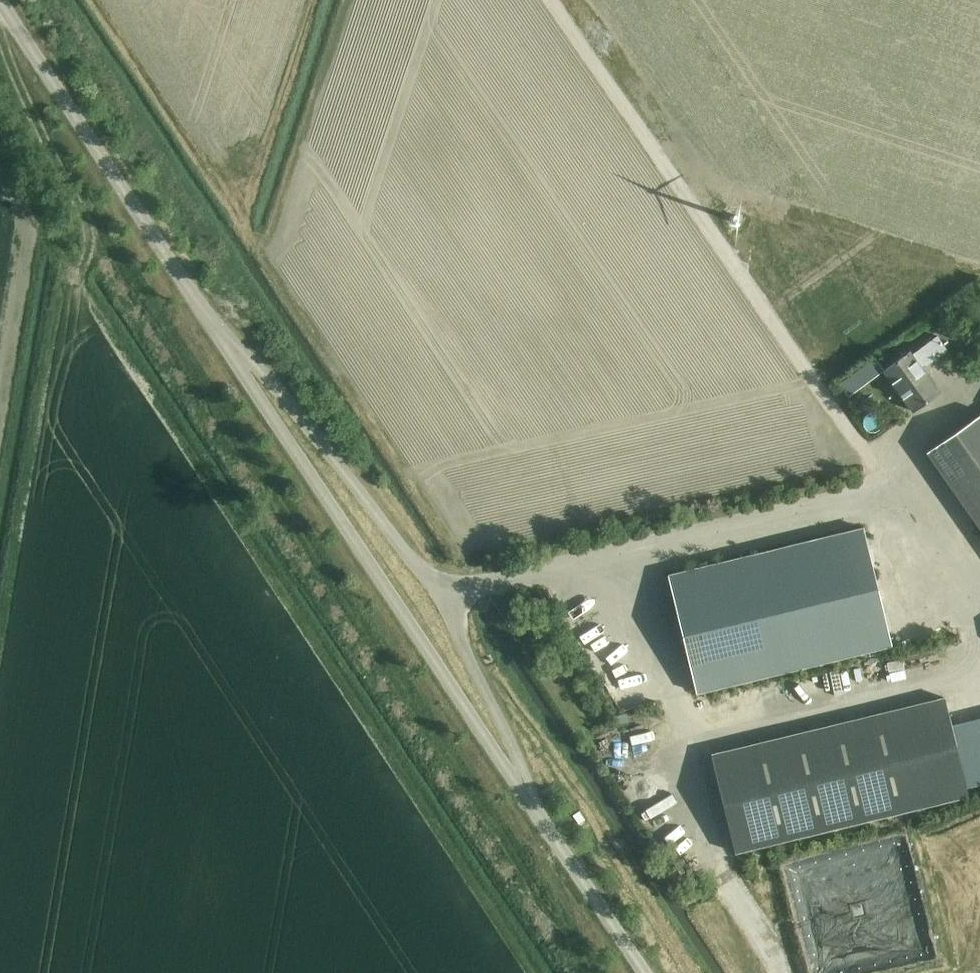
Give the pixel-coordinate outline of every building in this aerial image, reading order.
[(883,371),(912,411),(939,391),(923,369),(947,351),(936,336),(912,355),(910,351),(883,371)] [(848,377),(838,384),(847,396),(857,389),(848,377)] [(926,452),(979,530),(979,414),(926,452)] [(696,692),(891,645),(863,528),(668,575),(696,692)] [(969,796),(945,697),(711,754),(735,852),(969,796)] [(615,723),(628,721),(626,714),(614,717),(615,723)] [(785,865),(814,972),(865,972),(936,958),(904,836),(785,865)]
